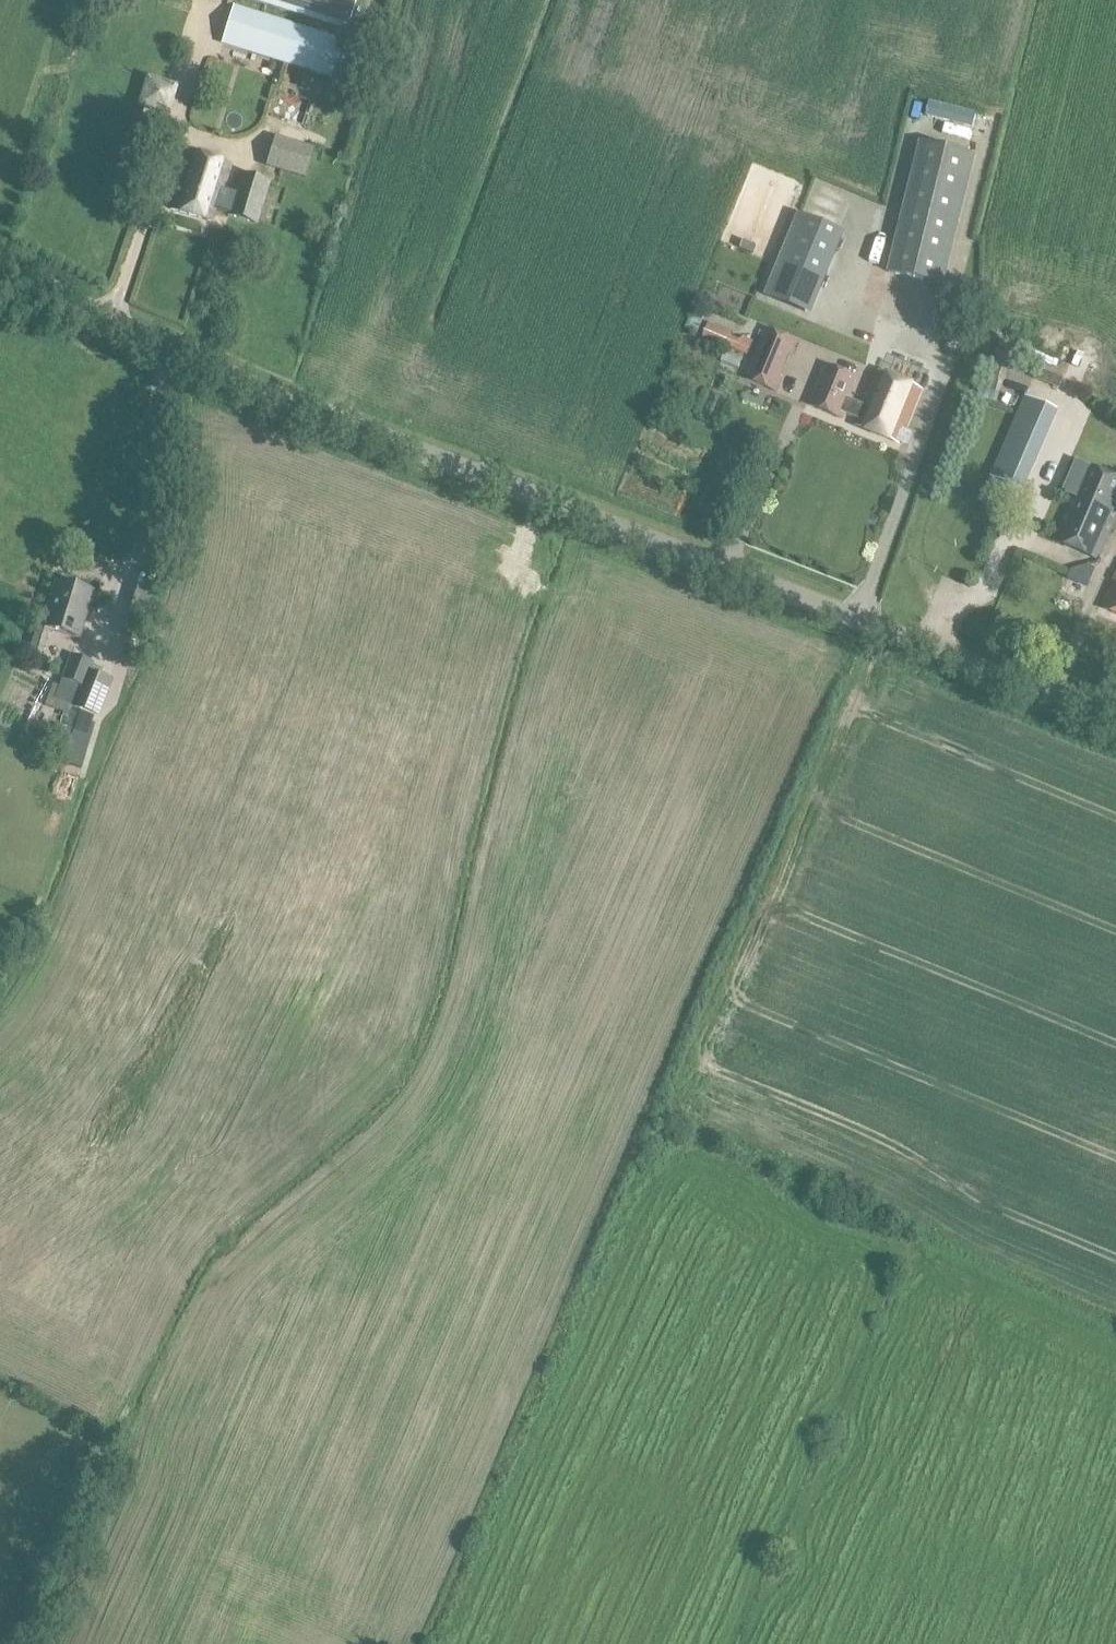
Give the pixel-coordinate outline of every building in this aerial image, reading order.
[(347,29),(356,0),(250,0),(347,29)] [(364,47),(235,7),(224,42),(353,82),(364,47)] [(293,126),(304,97),(266,82),(255,112),(293,126)] [(276,138),(267,166),(306,177),(315,149),(276,138)] [(978,158),(920,144),(891,273),(948,287),(978,158)] [(170,209),(212,222),(230,165),(188,151),(170,209)] [(227,216),(258,226),(272,182),(241,171),(227,216)] [(799,215),(766,296),(806,312),(839,232),(799,215)] [(834,255),(822,282),(838,290),(851,262),(834,255)] [(734,333),(710,323),(704,338),(750,356),(756,342),(743,337),(742,340),(733,337),(734,333)] [(767,329),(745,379),(775,392),(796,341),(767,329)] [(851,416),(856,405),(857,403),(849,399),(857,380),(827,367),(811,405),(844,419),(846,414),(851,416)] [(856,405),(851,416),(859,419),(856,425),(909,447),(914,435),(905,431),(922,389),(879,372),(864,408),(856,405)] [(1026,396),(997,462),(1030,477),(1060,411),(1026,396)] [(1030,477),(997,462),(990,477),(1024,492),(1030,477)] [(1087,467),(1055,541),(1099,560),(1115,520),(1115,479),(1087,467)] [(1068,580),(1088,589),(1097,569),(1088,566),(1072,570),(1068,580)] [(74,584),(72,581),(63,578),(60,580),(59,582),(57,581),(43,627),(79,638),(93,592),(73,586),(74,584)] [(1115,614),(1115,579),(1103,608),(1115,614)] [(93,663),(71,655),(61,680),(81,688),(83,689),(90,671),(93,663)] [(81,688),(74,706),(73,708),(94,716),(109,679),(90,671),(83,689),(81,688)] [(53,684),(45,706),(64,713),(63,717),(68,719),(68,718),(72,708),(73,706),(74,706),(81,688),(61,680),(60,683),(59,687),(53,684)] [(71,740),(65,763),(82,769),(95,724),(94,724),(93,724),(94,716),(73,708),(72,708),(68,718),(68,719),(76,721),(71,740)]
